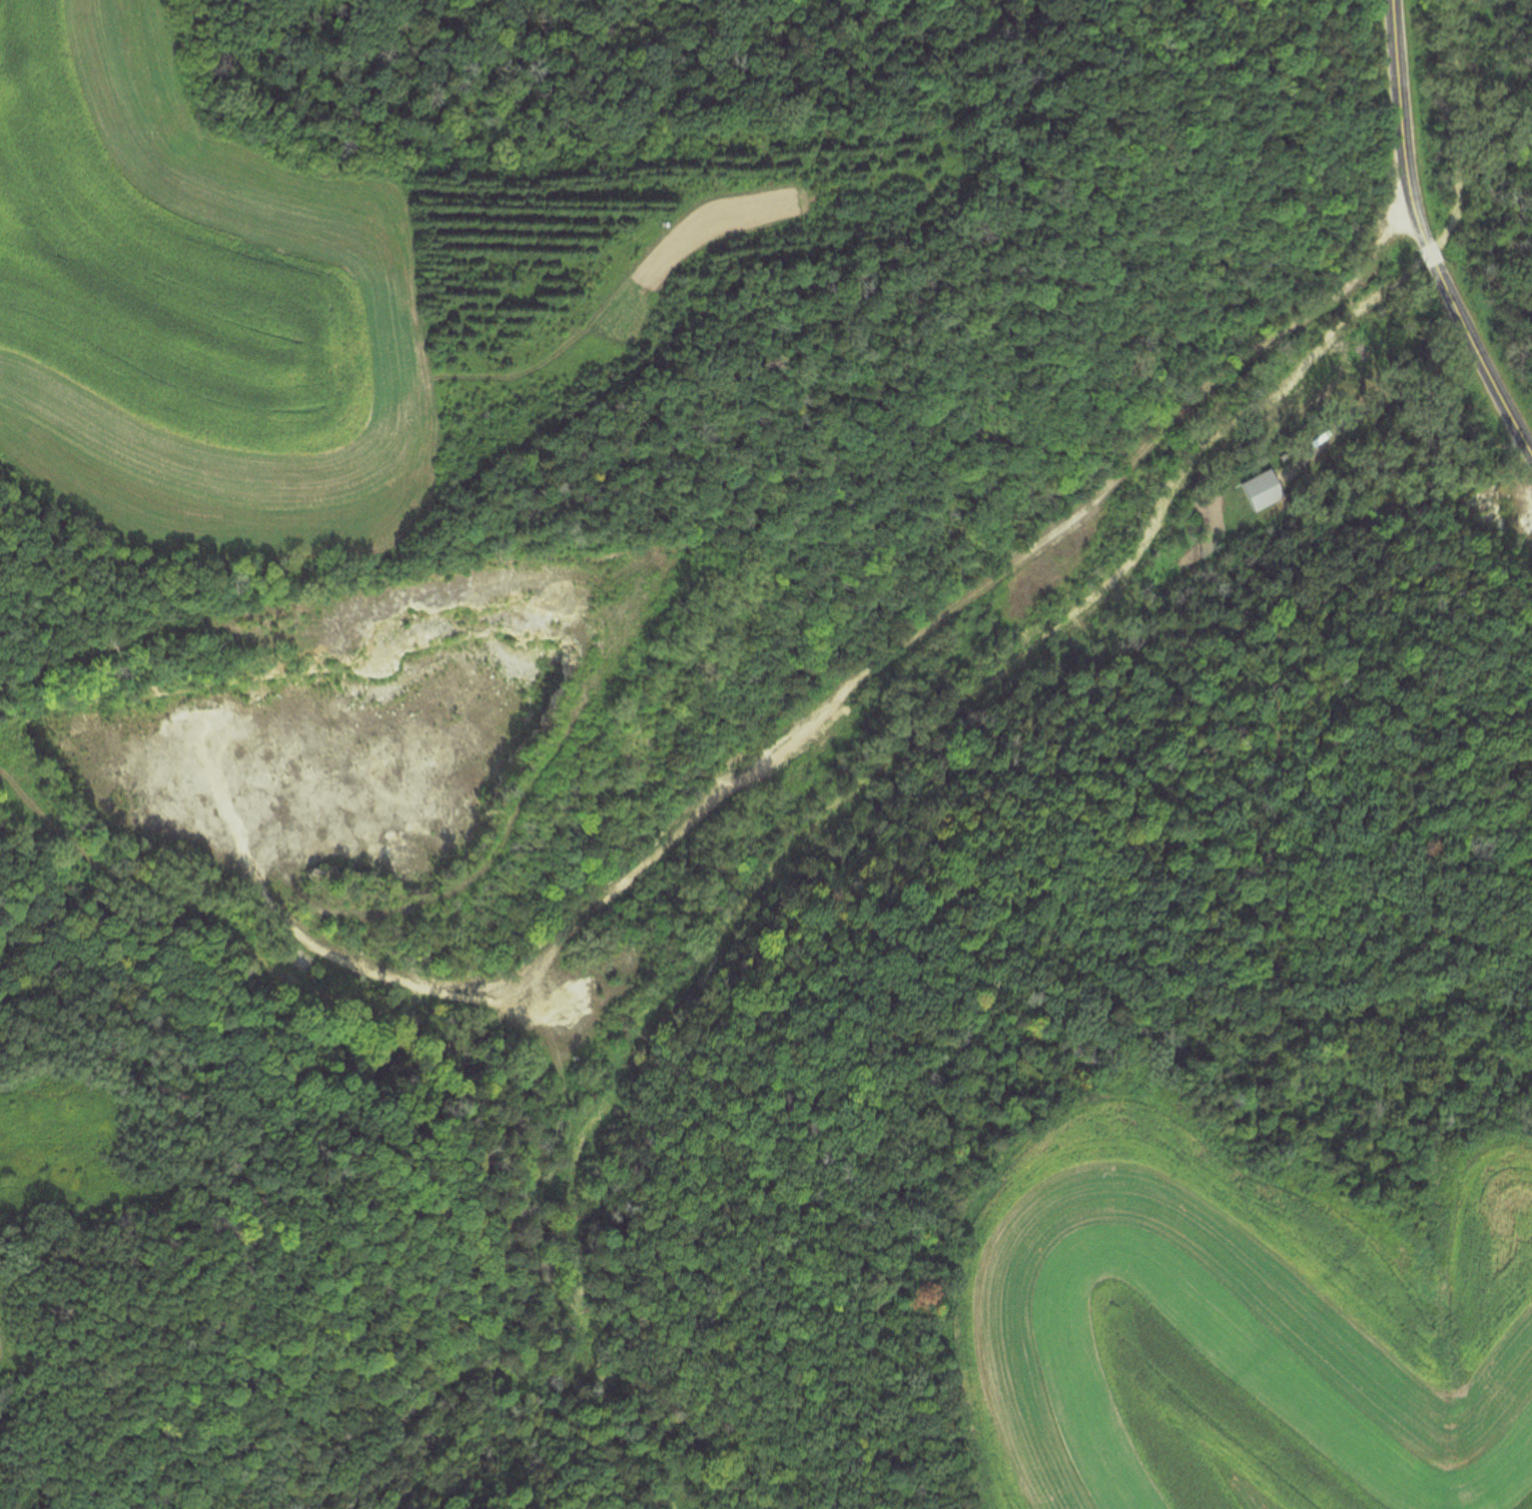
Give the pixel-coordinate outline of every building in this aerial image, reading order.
[(1314,451),(1329,444),(1324,432),(1309,439),(1314,451)]
